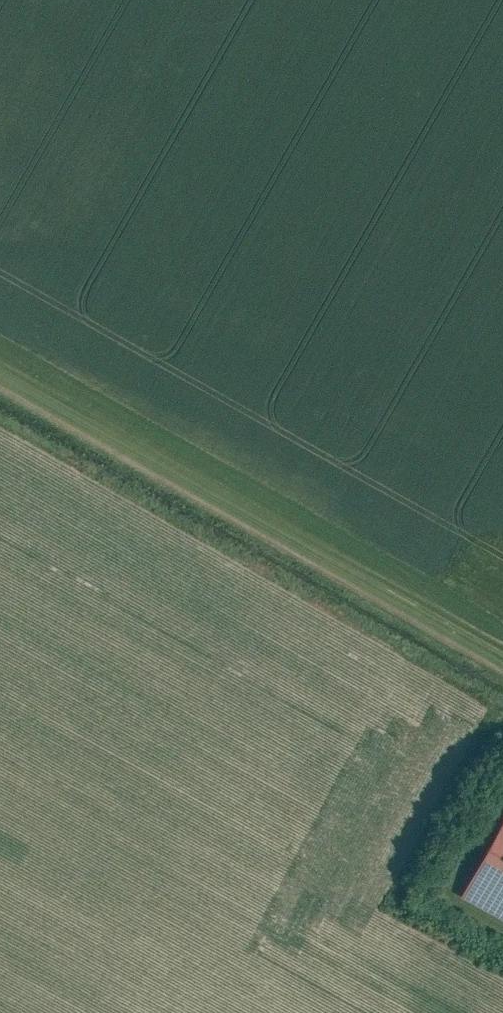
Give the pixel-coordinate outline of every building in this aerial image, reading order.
[(465,895),(502,917),(502,829),(465,895)]
